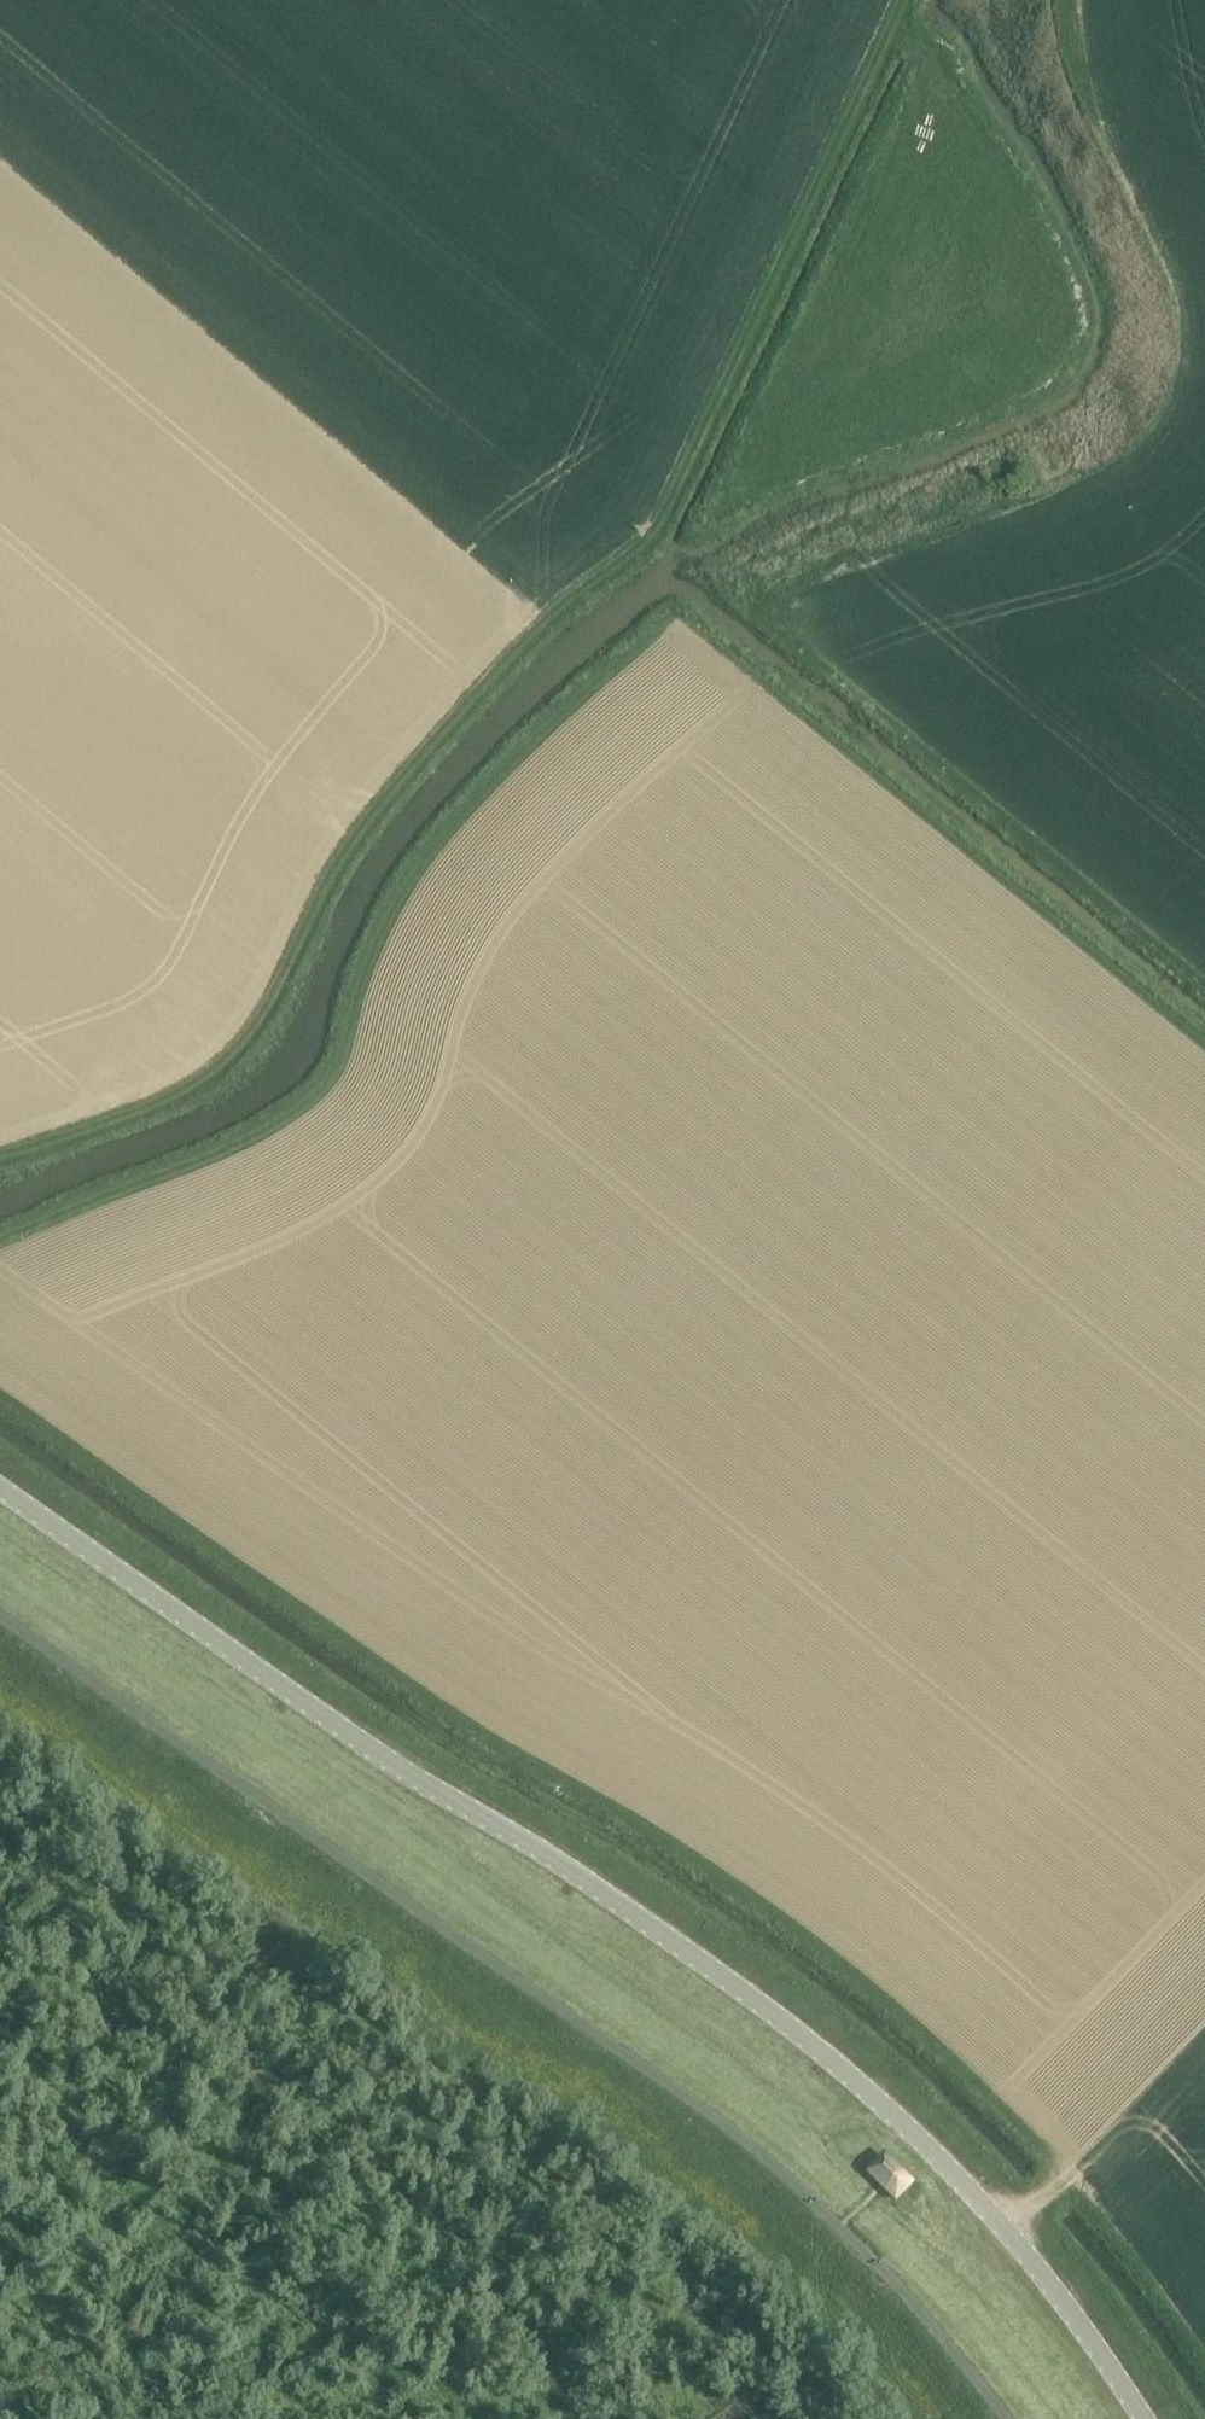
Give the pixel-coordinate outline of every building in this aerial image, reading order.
[(914,2181),(885,2153),(868,2170),(875,2176),(898,2198),(914,2181)]
